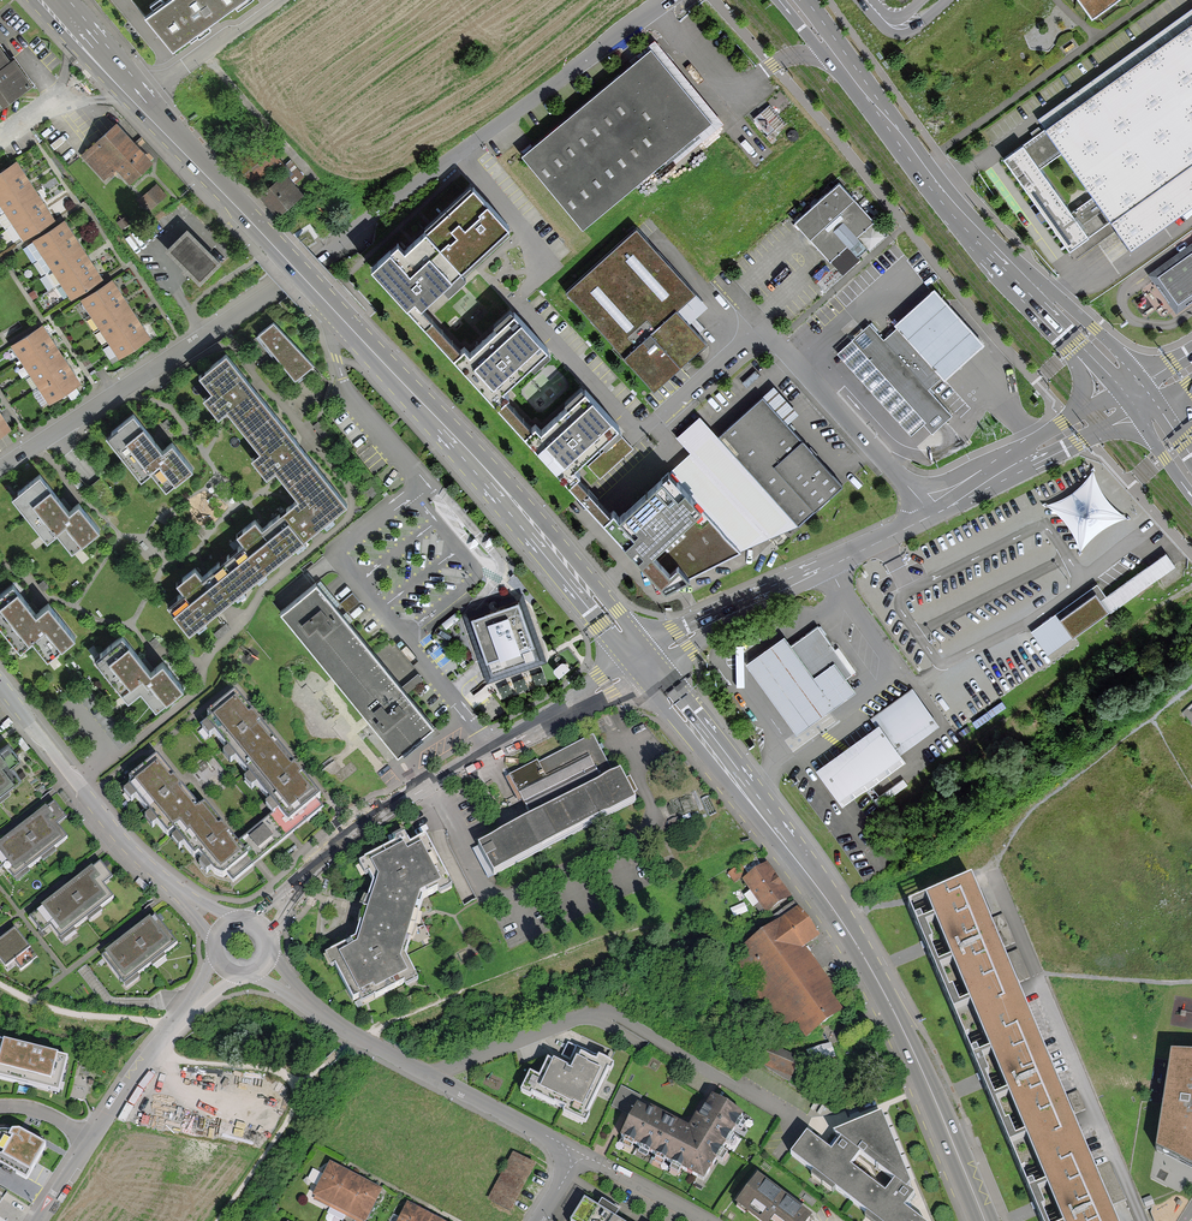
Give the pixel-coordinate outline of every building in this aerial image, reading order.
[(171,53),(214,22),(244,0),(167,0),(165,1),(164,0),(153,0),(149,3),(153,10),(144,17),(171,53)] [(1120,0),(1078,0),(1092,19),(1120,0)] [(1118,228),(1137,255),(1191,216),(1191,32),(1006,162),(1074,259),(1118,228)] [(36,87),(18,61),(14,63),(0,44),(0,112),(36,87)] [(656,168),(717,118),(656,45),(521,156),(583,229),(656,168)] [(767,101),(790,129),(807,115),(783,87),(767,101)] [(785,125),(769,107),(753,121),(768,139),(785,125)] [(116,119),(79,154),(102,177),(115,164),(129,179),(153,156),(116,119)] [(285,164),(266,139),(236,162),(256,187),(285,164)] [(48,221),(10,163),(0,170),(0,215),(17,241),(48,221)] [(301,191),(284,171),(257,194),(274,213),(301,191)] [(513,223),(472,178),(465,184),(424,222),(427,225),(407,243),(399,235),(370,261),(454,353),(463,345),(423,302),(433,292),(442,284),(449,292),(469,273),(464,267),(513,223)] [(142,194),(137,199),(145,207),(149,211),(166,194),(154,182),(142,194)] [(871,220),(838,183),(794,221),(827,258),(850,239),(871,220)] [(64,299),(95,280),(57,222),(26,241),(64,299)] [(695,292),(635,226),(564,289),(655,391),(709,343),(677,308),(695,292)] [(221,261),(188,227),(167,248),(200,282),(221,261)] [(1148,272),(1176,312),(1191,301),(1191,241),(1148,272)] [(829,290),(843,275),(829,263),(816,278),(829,290)] [(115,359),(146,339),(108,281),(77,301),(115,359)] [(896,329),(941,379),(944,383),(967,362),(985,346),(935,290),(915,307),(894,326),(896,329)] [(553,348),(511,302),(502,311),(492,320),(496,323),(471,346),(467,342),(463,345),(454,353),(582,493),(590,486),(578,474),(583,469),(577,463),(602,440),(605,444),(626,426),(583,379),(570,391),(562,398),(566,402),(543,423),(537,416),(532,421),(508,395),(511,393),(505,387),(531,363),(534,366),(553,348)] [(311,366),(270,323),(256,333),(294,381),(311,366)] [(951,417),(928,391),(884,340),(870,324),(859,333),(851,341),(852,342),(925,425),(932,433),(941,426),(951,417)] [(44,403),(75,383),(37,325),(6,345),(44,403)] [(896,329),(884,340),(928,391),(932,387),(941,379),(896,329)] [(852,342),(836,355),(911,437),(925,425),(852,342)] [(239,376),(223,355),(197,376),(210,392),(201,399),(216,418),(225,410),(257,450),(248,458),(264,478),(273,470),(281,480),(297,500),(269,522),(260,529),(252,520),(236,532),(234,534),(242,543),(199,578),(191,568),(172,583),(181,593),(164,606),(186,634),(215,610),(221,605),(280,559),(312,533),(344,508),(292,443),(239,376)] [(843,484),(761,396),(719,435),(800,523),(843,484)] [(130,414),(103,436),(139,480),(149,472),(163,490),(191,468),(170,443),(160,451),(146,433),(130,414)] [(690,451),(671,469),(743,549),(800,523),(719,435),(700,414),(676,436),(690,451)] [(1094,482),(1091,468),(1085,479),(1077,489),(1066,496),(1055,500),(1039,503),(1053,508),(1059,514),(1067,525),(1072,533),(1078,551),(1087,539),(1098,529),(1110,521),(1125,516),(1109,506),(1102,497),(1094,482)] [(590,486),(582,493),(666,588),(711,563),(743,549),(671,469),(620,513),(615,508),(612,510),(590,486)] [(17,489),(9,495),(44,542),(56,533),(69,550),(96,530),(77,504),(67,512),(53,494),(38,473),(17,489)] [(1174,564),(1165,552),(1064,624),(1073,637),(1174,564)] [(306,574),(276,599),(282,606),(311,581),(306,574)] [(0,591),(0,629),(17,651),(30,641),(45,660),(73,638),(46,604),(33,613),(10,584),(0,591)] [(432,727),(316,585),(281,614),(333,677),(397,755),(414,742),(432,727)] [(519,597),(464,615),(486,681),(541,663),(519,597)] [(818,627),(791,647),(825,695),(847,680),(853,676),(818,627)] [(118,636),(91,659),(126,699),(137,690),(139,693),(156,712),(183,689),(160,663),(150,672),(140,661),(118,636)] [(825,695),(791,647),(785,638),(746,666),(797,736),(856,694),(847,680),(825,695)] [(875,722),(813,767),(841,806),(851,799),(867,820),(879,811),(863,789),(904,761),(897,751),(935,723),(909,687),(870,715),(875,722)] [(252,715),(234,694),(206,717),(210,721),(206,724),(275,809),(287,824),(314,802),(319,798),(301,776),(299,778),(296,773),(291,768),(293,766),(259,725),(257,727),(252,722),(249,717),(252,715)] [(530,818),(479,845),(494,873),(636,799),(632,792),(636,790),(629,776),(625,778),(621,771),(614,774),(594,737),(592,734),(509,777),(530,818)] [(0,753),(0,797),(19,783),(8,768),(18,761),(7,747),(0,753)] [(172,779),(154,758),(126,781),(130,785),(126,789),(165,836),(171,831),(192,857),(196,854),(213,874),(222,876),(245,858),(233,844),(227,836),(225,837),(221,833),(217,828),(219,826),(202,806),(197,810),(179,789),(177,791),(173,787),(169,782),(172,779)] [(245,858),(222,876),(230,884),(258,860),(321,809),(314,802),(287,824),(275,809),(233,844),(245,858)] [(0,847),(0,872),(5,868),(14,880),(65,841),(55,828),(64,820),(53,806),(0,847)] [(683,825),(677,816),(664,823),(670,832),(683,825)] [(403,957),(420,899),(435,891),(437,894),(449,887),(422,836),(407,844),(402,835),(391,841),(392,845),(356,864),(362,875),(367,873),(373,884),(369,899),(365,914),(357,943),(350,947),(348,944),(322,958),(328,970),(332,967),(350,1001),(356,998),(360,1006),(403,984),(404,987),(416,981),(403,957)] [(790,896),(766,862),(741,879),(765,913),(790,896)] [(100,866),(29,920),(41,935),(51,927),(60,940),(111,901),(101,888),(111,880),(100,866)] [(904,904),(921,944),(925,954),(928,960),(977,1073),(979,1081),(983,1088),(1034,1209),(1037,1215),(1039,1220),(1117,1220),(970,876),(904,904)] [(820,935),(800,906),(744,945),(751,954),(739,962),(758,989),(752,993),(779,1032),(796,1020),(805,1032),(822,1021),(841,1007),(829,991),(834,987),(810,954),(804,945),(820,935)] [(174,943),(152,916),(99,958),(121,986),(174,943)] [(12,929),(0,938),(0,962),(1,964),(11,956),(17,963),(31,953),(12,929)] [(0,1042),(0,1079),(56,1094),(65,1060),(0,1042)] [(836,1056),(833,1043),(806,1049),(809,1062),(836,1056)] [(790,1081),(801,1056),(770,1046),(761,1065),(790,1081)] [(1172,1052),(1154,1149),(1191,1168),(1191,1053),(1172,1052)] [(609,1079),(614,1069),(609,1066),(601,1063),(599,1067),(591,1063),(583,1059),(575,1076),(550,1064),(542,1080),(532,1075),(528,1083),(523,1094),(587,1125),(600,1098),(609,1079)] [(636,1096),(623,1089),(612,1109),(626,1116),(636,1096)] [(741,1118),(712,1101),(690,1134),(639,1109),(623,1143),(701,1180),(741,1118)] [(906,1211),(911,1205),(917,1197),(909,1192),(912,1186),(882,1116),(836,1136),(843,1143),(837,1150),(832,1155),(809,1138),(793,1158),(813,1173),(834,1189),(867,1214),(877,1220),(919,1220),(906,1211)] [(20,1131),(0,1132),(0,1165),(26,1180),(46,1145),(22,1132),(20,1131)] [(537,1164),(513,1151),(487,1201),(511,1214),(537,1164)] [(328,1165),(311,1197),(357,1220),(365,1220),(380,1192),(328,1165)] [(758,1178),(737,1206),(756,1220),(809,1220),(811,1218),(758,1178)] [(583,1199),(570,1220),(618,1220),(614,1218),(619,1210),(610,1205),(600,1199),(596,1207),(583,1199)] [(405,1203),(396,1220),(439,1220),(405,1203)]
